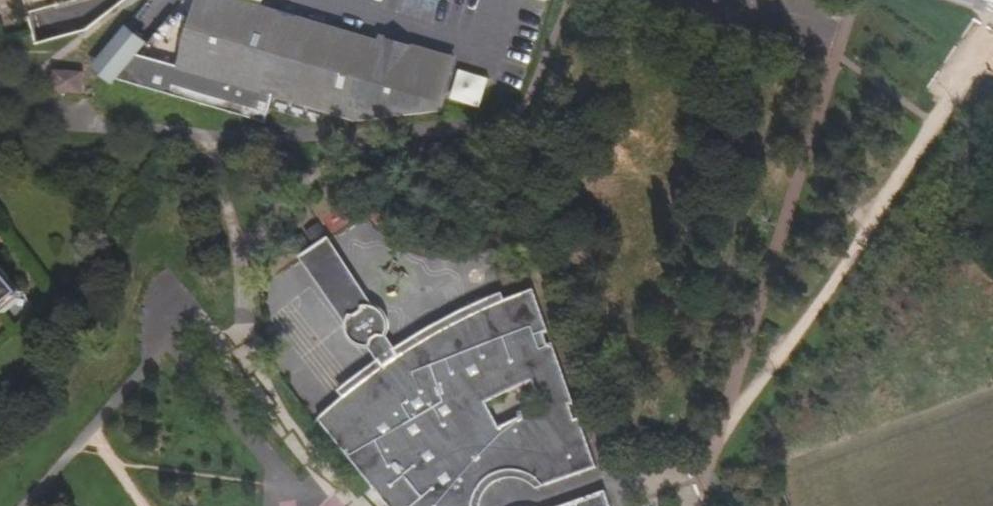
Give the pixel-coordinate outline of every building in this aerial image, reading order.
[(232,0),(201,0),(182,66),(165,61),(173,37),(161,34),(154,46),(150,57),(140,54),(148,44),(129,28),(113,46),(105,74),(266,122),(273,96),(358,120),(424,113),(439,60),(379,43),(232,0)] [(439,60),(424,113),(439,111),(454,57),(381,36),(379,43),(439,60)] [(55,71),(52,90),(81,94),(83,72),(55,71)] [(370,311),(371,306),(328,240),(303,260),(348,321),(353,323),(370,311)] [(20,294),(0,269),(0,311),(20,294)] [(551,343),(546,345),(542,334),(547,331),(531,289),(479,311),(458,321),(429,337),(398,355),(386,335),(389,327),(388,321),(386,316),(383,312),(378,308),(371,306),(370,311),(353,323),(348,321),(348,326),(349,332),(351,338),(355,342),(361,346),(369,347),(384,366),(363,382),(347,396),(319,420),(391,505),(475,505),(475,503),(478,494),(482,486),(492,476),(504,471),(511,471),(515,470),(525,472),(532,474),(540,480),(546,485),(596,468),(578,418),(573,421),(568,405),(572,404),(551,343)] [(604,492),(565,505),(609,505),(604,492)]
